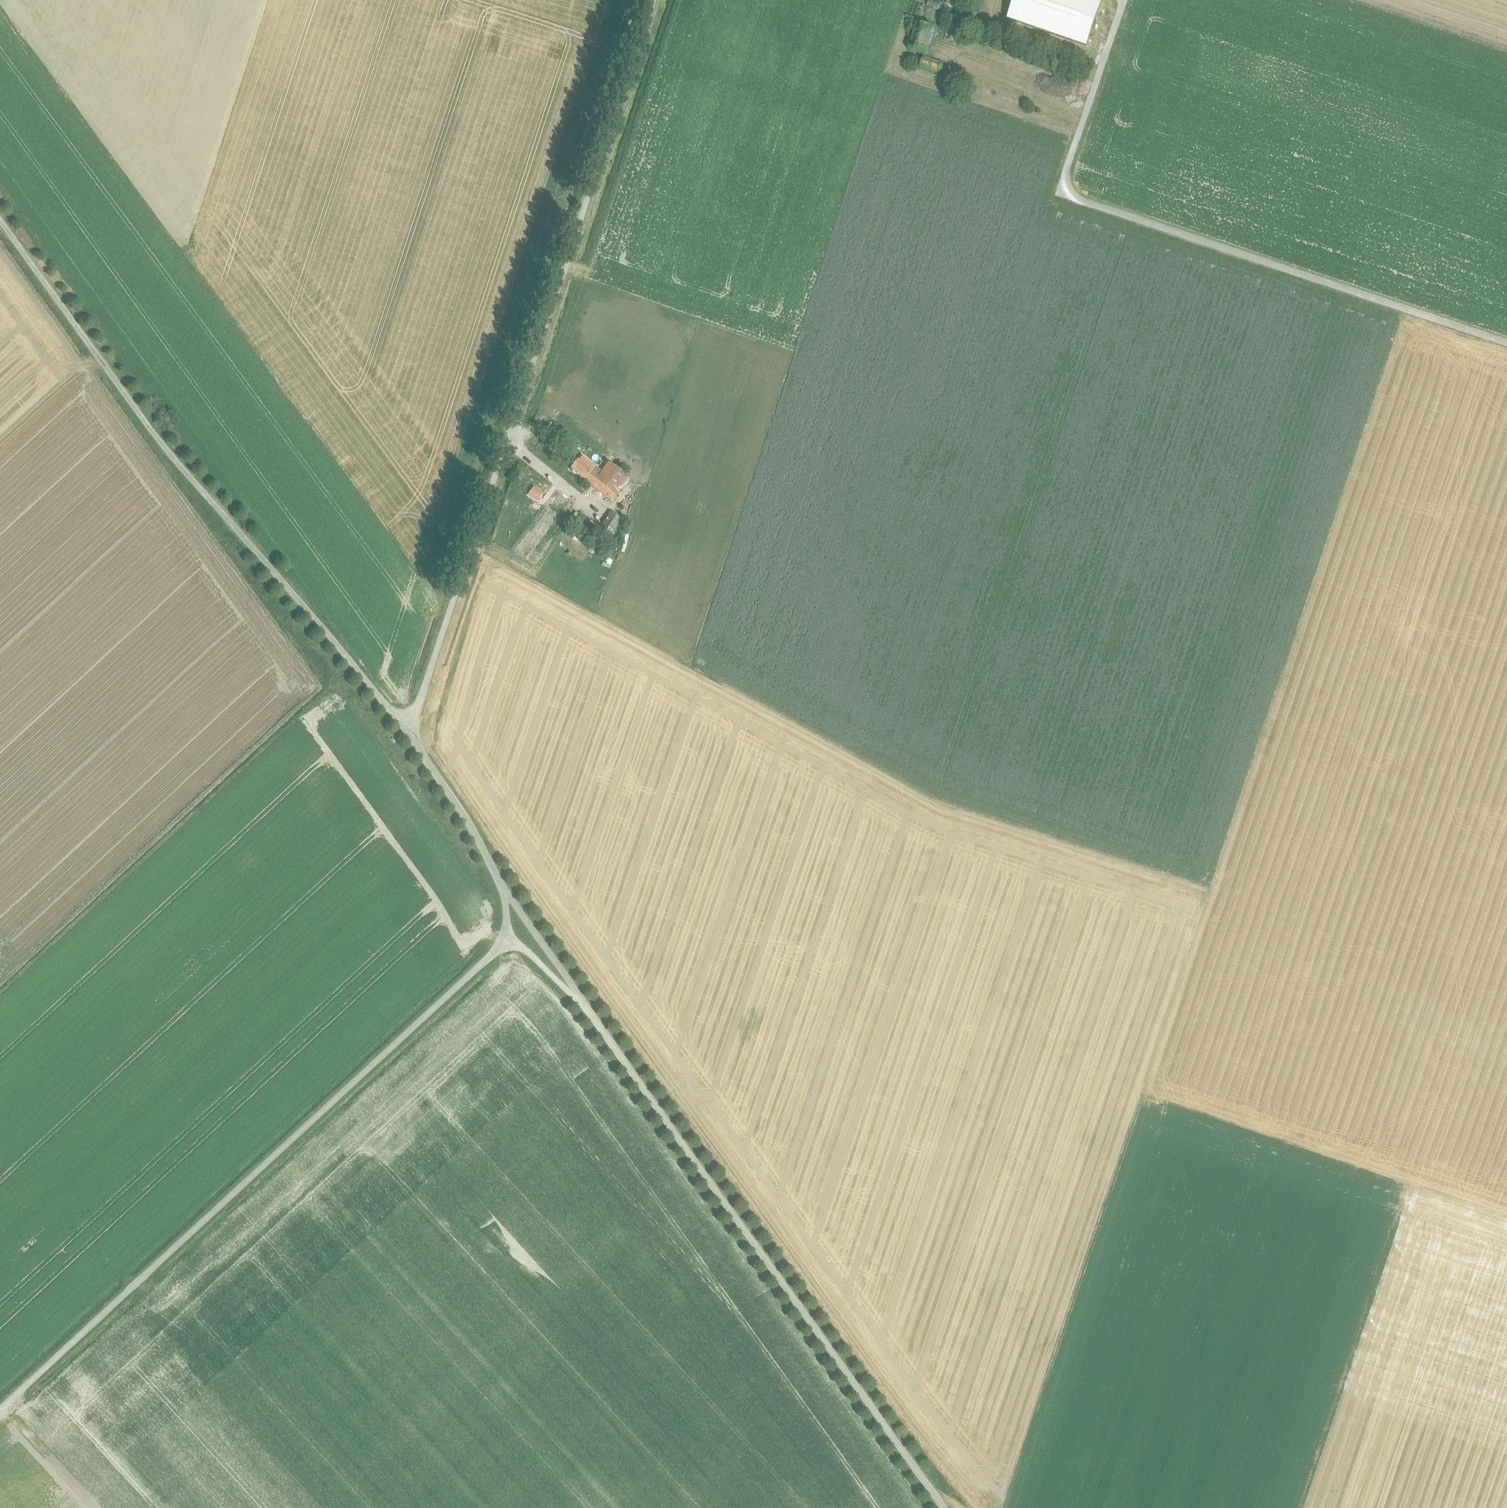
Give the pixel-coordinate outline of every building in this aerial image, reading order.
[(946,5),(954,8),(957,0),(948,0),(946,5)] [(1096,0),(1014,0),(1007,20),(1021,25),(1086,48),(1102,2),(1096,0)] [(925,54),(934,28),(917,23),(909,48),(925,54)] [(940,73),(943,64),(923,57),(920,67),(940,73)] [(611,502),(629,479),(610,464),(599,477),(592,471),(595,467),(582,456),(571,470),(611,502)] [(549,461),(545,466),(551,471),(555,466),(549,461)] [(611,541),(625,521),(611,511),(599,528),(580,515),(575,523),(585,530),(586,529),(594,535),(597,531),(611,541)]
